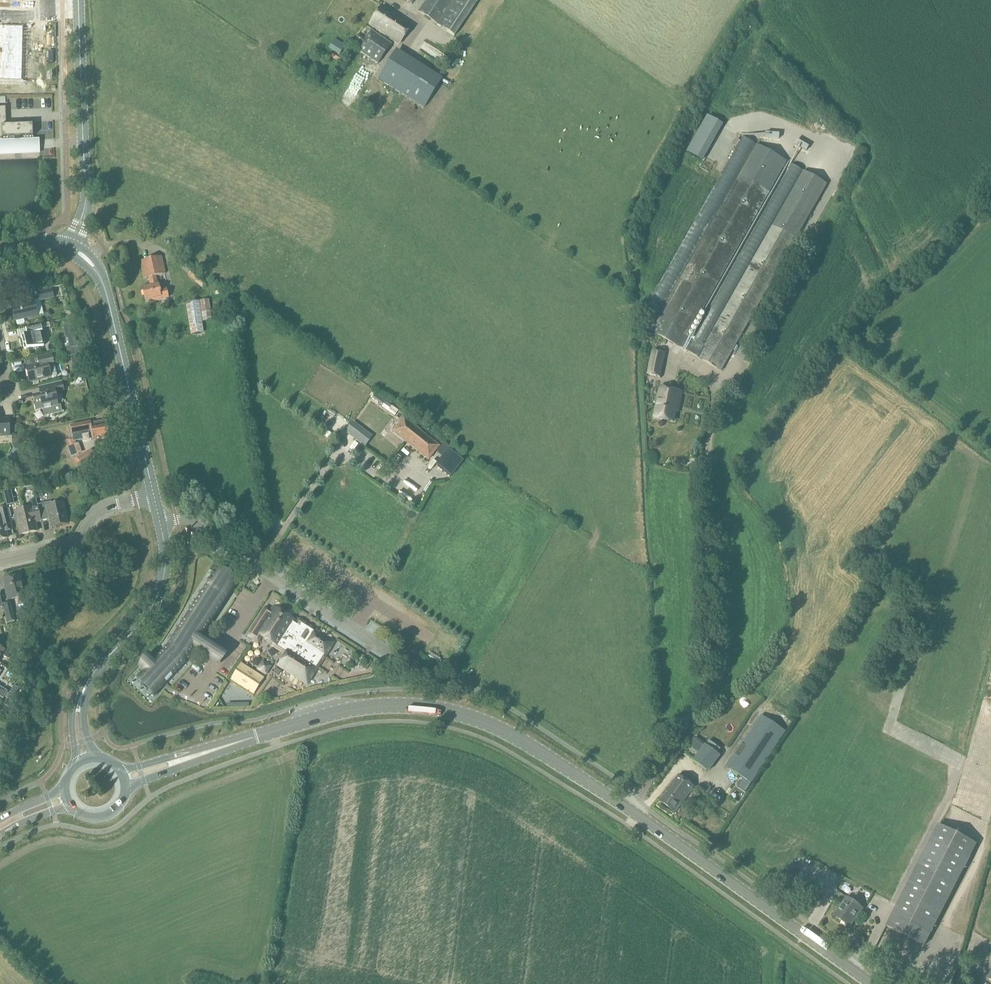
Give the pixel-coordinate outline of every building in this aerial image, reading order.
[(478,4),(471,0),(428,0),(419,13),(456,38),(478,4)] [(399,44),(411,26),(382,6),(370,24),(399,44)] [(26,81),(26,80),(22,80),(22,68),(26,68),(26,67),(22,67),(22,55),(26,55),(26,54),(22,53),(23,42),(27,42),(27,40),(23,40),(23,28),(27,28),(27,27),(6,27),(6,26),(5,26),(5,27),(0,27),(0,81),(26,81)] [(378,63),(391,44),(371,31),(358,50),(378,63)] [(424,107),(441,80),(396,52),(379,79),(424,107)] [(5,108),(0,108),(0,153),(39,152),(39,140),(29,140),(29,137),(32,137),(32,125),(5,126),(5,108)] [(707,115),(693,141),(709,150),(724,125),(707,115)] [(693,141),(687,152),(703,161),(709,150),(693,141)] [(798,141),(796,146),(804,150),(807,146),(798,141)] [(794,167),(758,226),(766,230),(773,218),(783,224),(787,218),(795,223),(797,219),(802,222),(824,185),(800,171),(794,167)] [(744,205),(742,211),(756,215),(765,188),(746,181),(738,203),(744,205)] [(148,277),(151,286),(142,288),(145,301),(152,299),(153,302),(168,298),(164,282),(167,282),(161,256),(140,261),(144,278),(148,277)] [(745,261),(726,306),(726,310),(731,312),(721,334),(721,335),(726,337),(726,343),(734,346),(749,312),(749,315),(759,292),(759,291),(762,282),(762,285),(770,268),(770,261),(745,261)] [(203,288),(208,283),(195,269),(189,275),(203,288)] [(41,300),(58,296),(56,289),(39,293),(41,300)] [(33,302),(33,299),(25,301),(25,303),(11,306),(14,321),(43,314),(39,300),(33,302)] [(204,320),(212,319),(209,299),(201,300),(204,320)] [(193,333),(204,331),(199,300),(188,302),(193,333)] [(24,350),(43,346),(40,332),(42,331),(40,324),(25,328),(27,335),(20,336),(21,339),(18,340),(20,348),(23,347),(24,350)] [(73,324),(64,326),(67,339),(76,337),(73,324)] [(75,348),(66,349),(68,356),(76,354),(78,354),(77,347),(75,348)] [(646,376),(658,379),(663,357),(651,353),(646,376)] [(58,376),(53,354),(26,360),(27,367),(25,367),(29,383),(58,376)] [(62,391),(60,382),(38,387),(40,396),(32,397),(35,411),(44,409),(45,416),(62,412),(60,404),(57,404),(55,393),(62,391)] [(678,407),(681,393),(660,389),(654,419),(673,422),(676,406),(678,407)] [(375,395),(372,400),(382,407),(385,403),(375,395)] [(382,407),(382,408),(394,417),(398,412),(385,403),(382,407)] [(0,417),(0,434),(1,437),(9,436),(8,419),(0,420),(0,417)] [(429,460),(439,447),(403,419),(393,432),(429,460)] [(94,439),(111,436),(108,420),(91,423),(91,422),(70,426),(73,442),(83,440),(82,436),(89,435),(88,430),(92,429),(94,439)] [(353,423),(346,432),(358,441),(365,432),(353,423)] [(71,457),(82,453),(78,443),(74,445),(70,446),(67,447),(71,457)] [(449,477),(461,461),(446,449),(434,465),(449,477)] [(82,465),(96,457),(92,450),(78,458),(82,465)] [(17,454),(14,460),(19,463),(21,464),(22,463),(24,457),(17,454)] [(90,490),(101,488),(99,482),(89,484),(90,490)] [(41,522),(37,505),(35,499),(29,500),(31,507),(14,511),(19,535),(36,531),(35,523),(41,522)] [(37,505),(41,522),(50,519),(51,526),(67,523),(62,503),(52,506),(51,502),(37,505)] [(7,538),(5,532),(11,530),(6,506),(0,508),(0,539),(7,538)] [(153,697),(185,662),(193,650),(208,660),(218,645),(203,635),(237,583),(216,569),(166,646),(155,658),(150,654),(143,662),(137,669),(141,673),(134,680),(153,697)] [(8,601),(24,597),(20,577),(4,580),(7,593),(6,593),(8,601)] [(9,623),(16,622),(11,603),(4,605),(9,623)] [(293,620),(273,607),(269,612),(266,610),(250,634),(255,638),(258,634),(276,646),(277,645),(287,652),(278,666),(307,685),(334,642),(300,621),(299,624),(293,620)] [(31,611),(21,613),(23,622),(32,620),(33,620),(33,618),(31,611)] [(2,654),(9,659),(16,647),(4,640),(0,647),(0,657),(2,654)] [(224,648),(218,645),(208,660),(214,664),(217,666),(227,651),(224,648)] [(407,655),(404,659),(431,676),(434,672),(407,655)] [(6,714),(10,708),(6,706),(2,712),(6,714)] [(775,709),(772,714),(779,717),(782,713),(775,709)] [(751,784),(785,732),(761,716),(727,768),(751,784)] [(706,771),(718,755),(705,745),(693,761),(706,771)] [(675,813),(694,788),(678,776),(659,802),(675,813)] [(925,946),(977,844),(939,825),(887,926),(925,946)] [(790,879),(798,869),(792,864),(784,875),(790,879)] [(850,928),(863,909),(848,898),(834,917),(850,928)] [(975,945),(981,936),(975,933),(970,942),(975,945)] [(882,963),(885,958),(874,952),(871,957),(882,963)]
